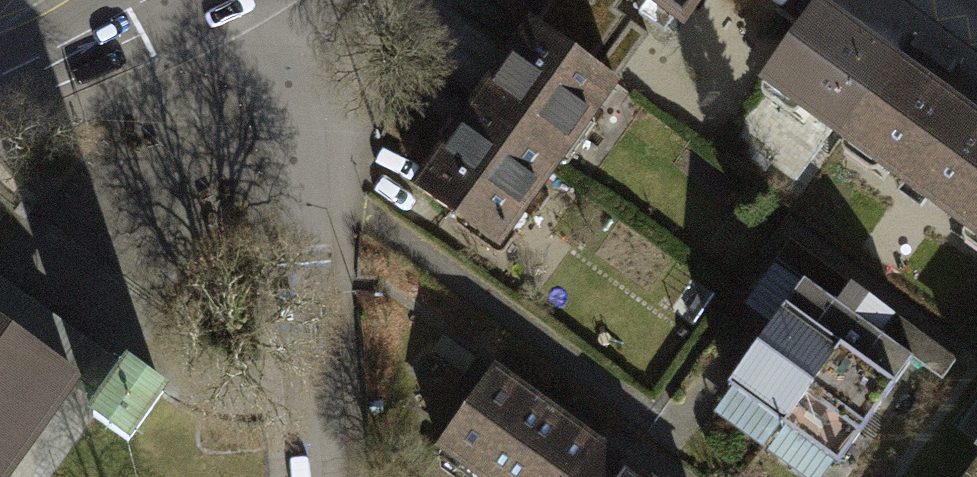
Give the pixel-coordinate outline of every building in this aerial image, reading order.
[(534,24),(580,57),(615,11),(600,0),(551,0),(534,24)] [(615,11),(622,0),(600,0),(615,11)] [(683,19),(698,0),(657,0),(683,19)] [(817,5),(764,79),(844,137),(897,63),(817,5)] [(476,105),(555,163),(614,81),(580,57),(534,24),(476,105)] [(844,137),(843,138),(976,235),(976,117),(899,61),(897,63),(844,137)] [(417,186),(496,244),(555,163),(476,105),(417,186)] [(957,359),(790,239),(775,259),(804,280),(729,384),(838,463),(913,359),(942,379),(957,359)] [(72,377),(0,326),(0,476),(2,476),(72,377)] [(483,476),(579,476),(609,436),(508,363),(445,449),(483,476)] [(164,392),(129,366),(92,416),(128,442),(164,392)] [(609,436),(579,476),(665,476),(609,436)]
